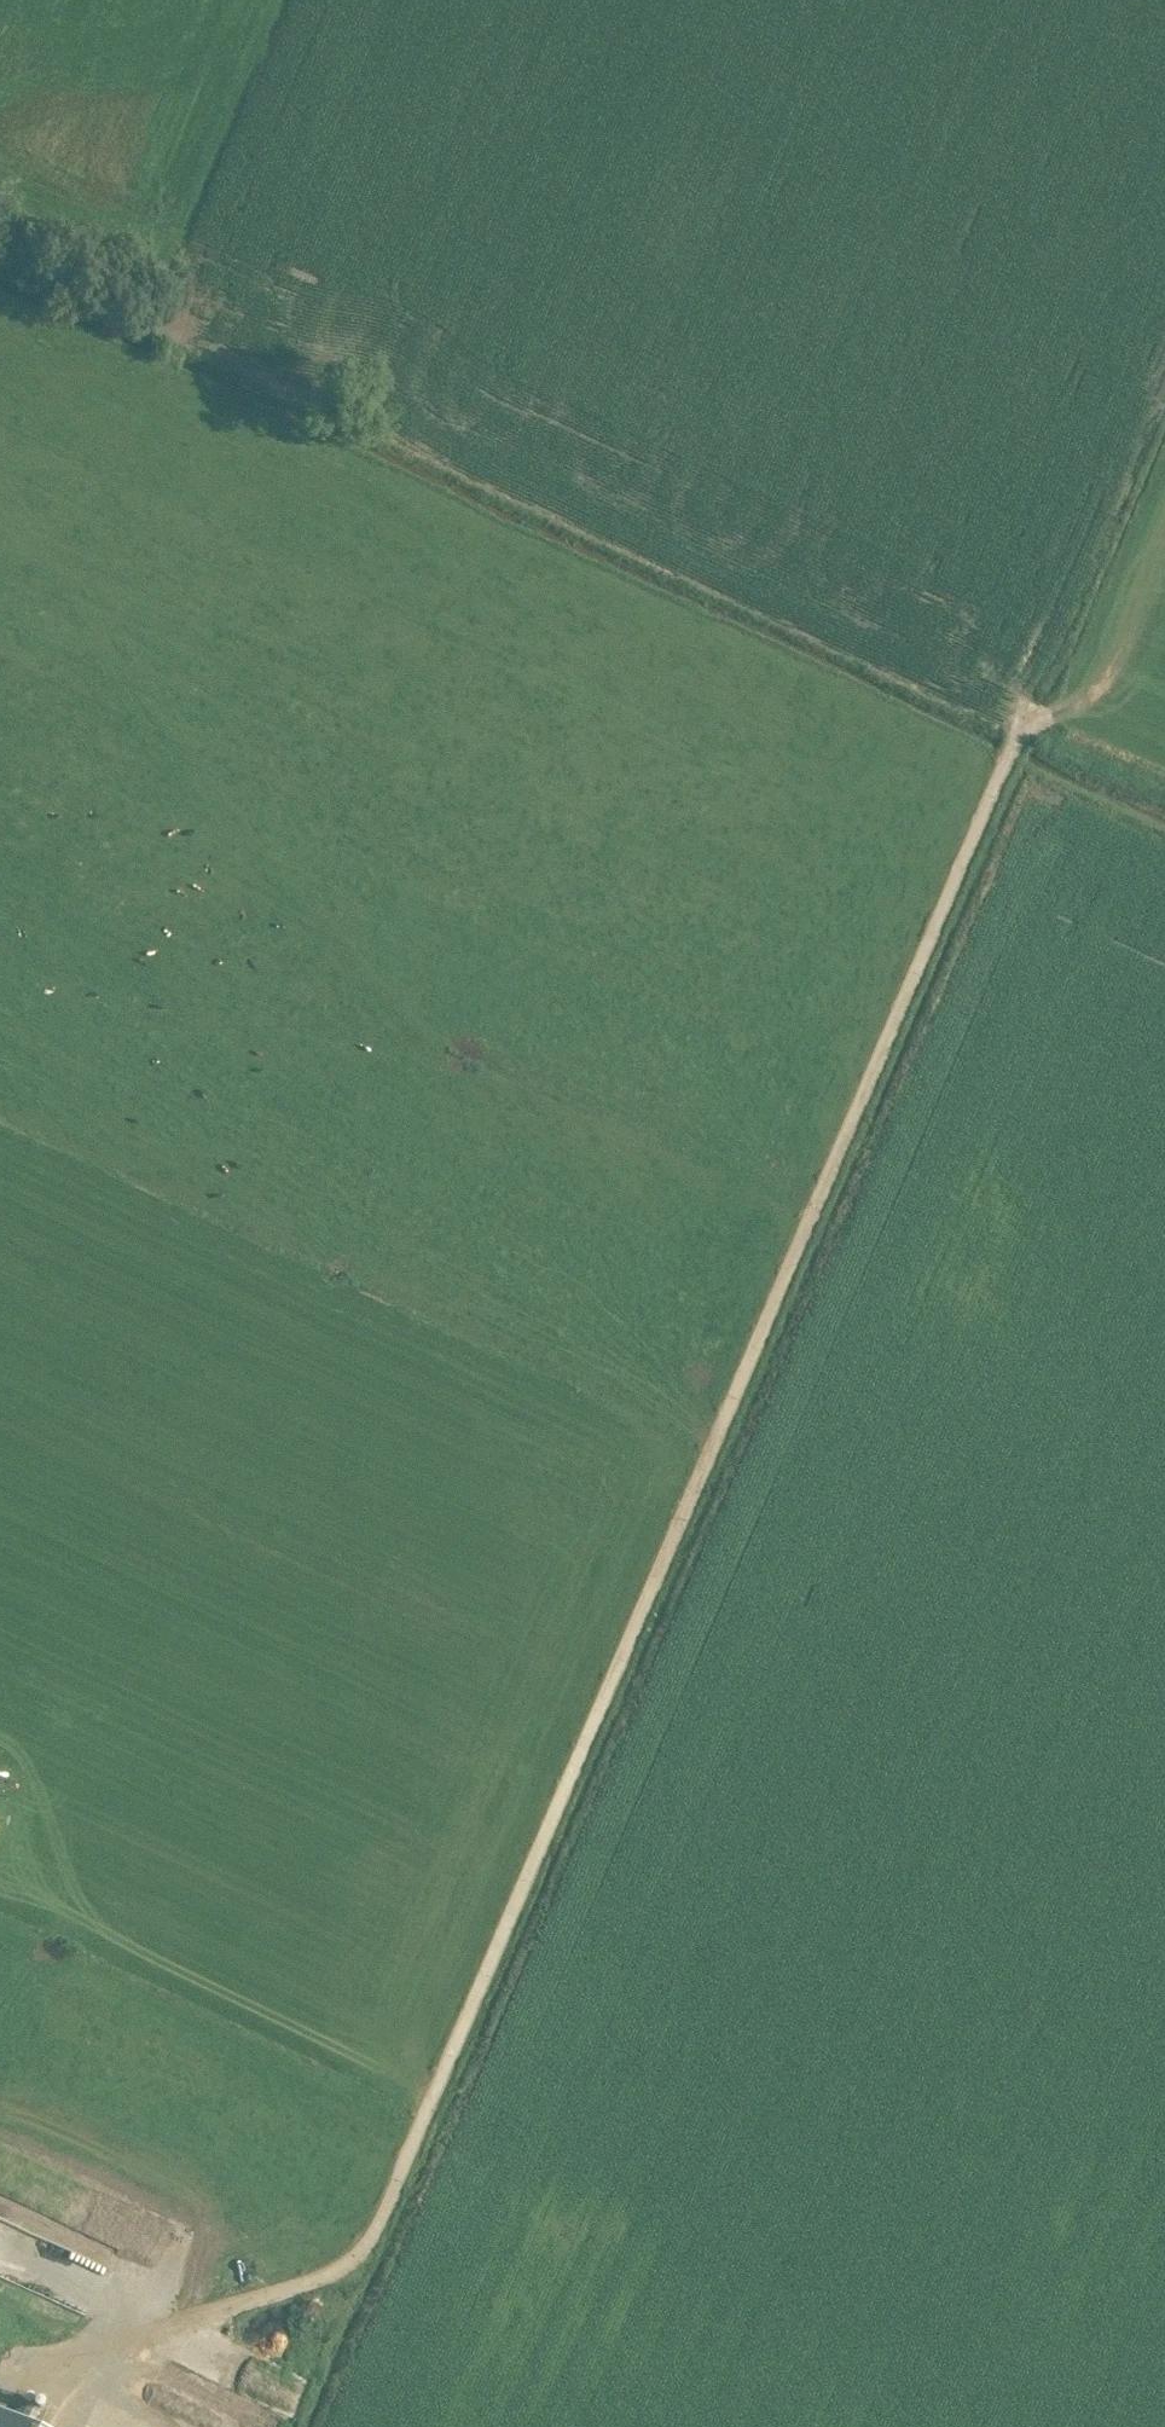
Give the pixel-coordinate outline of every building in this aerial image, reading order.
[(0,2408),(0,2426),(40,2426),(0,2408)]
